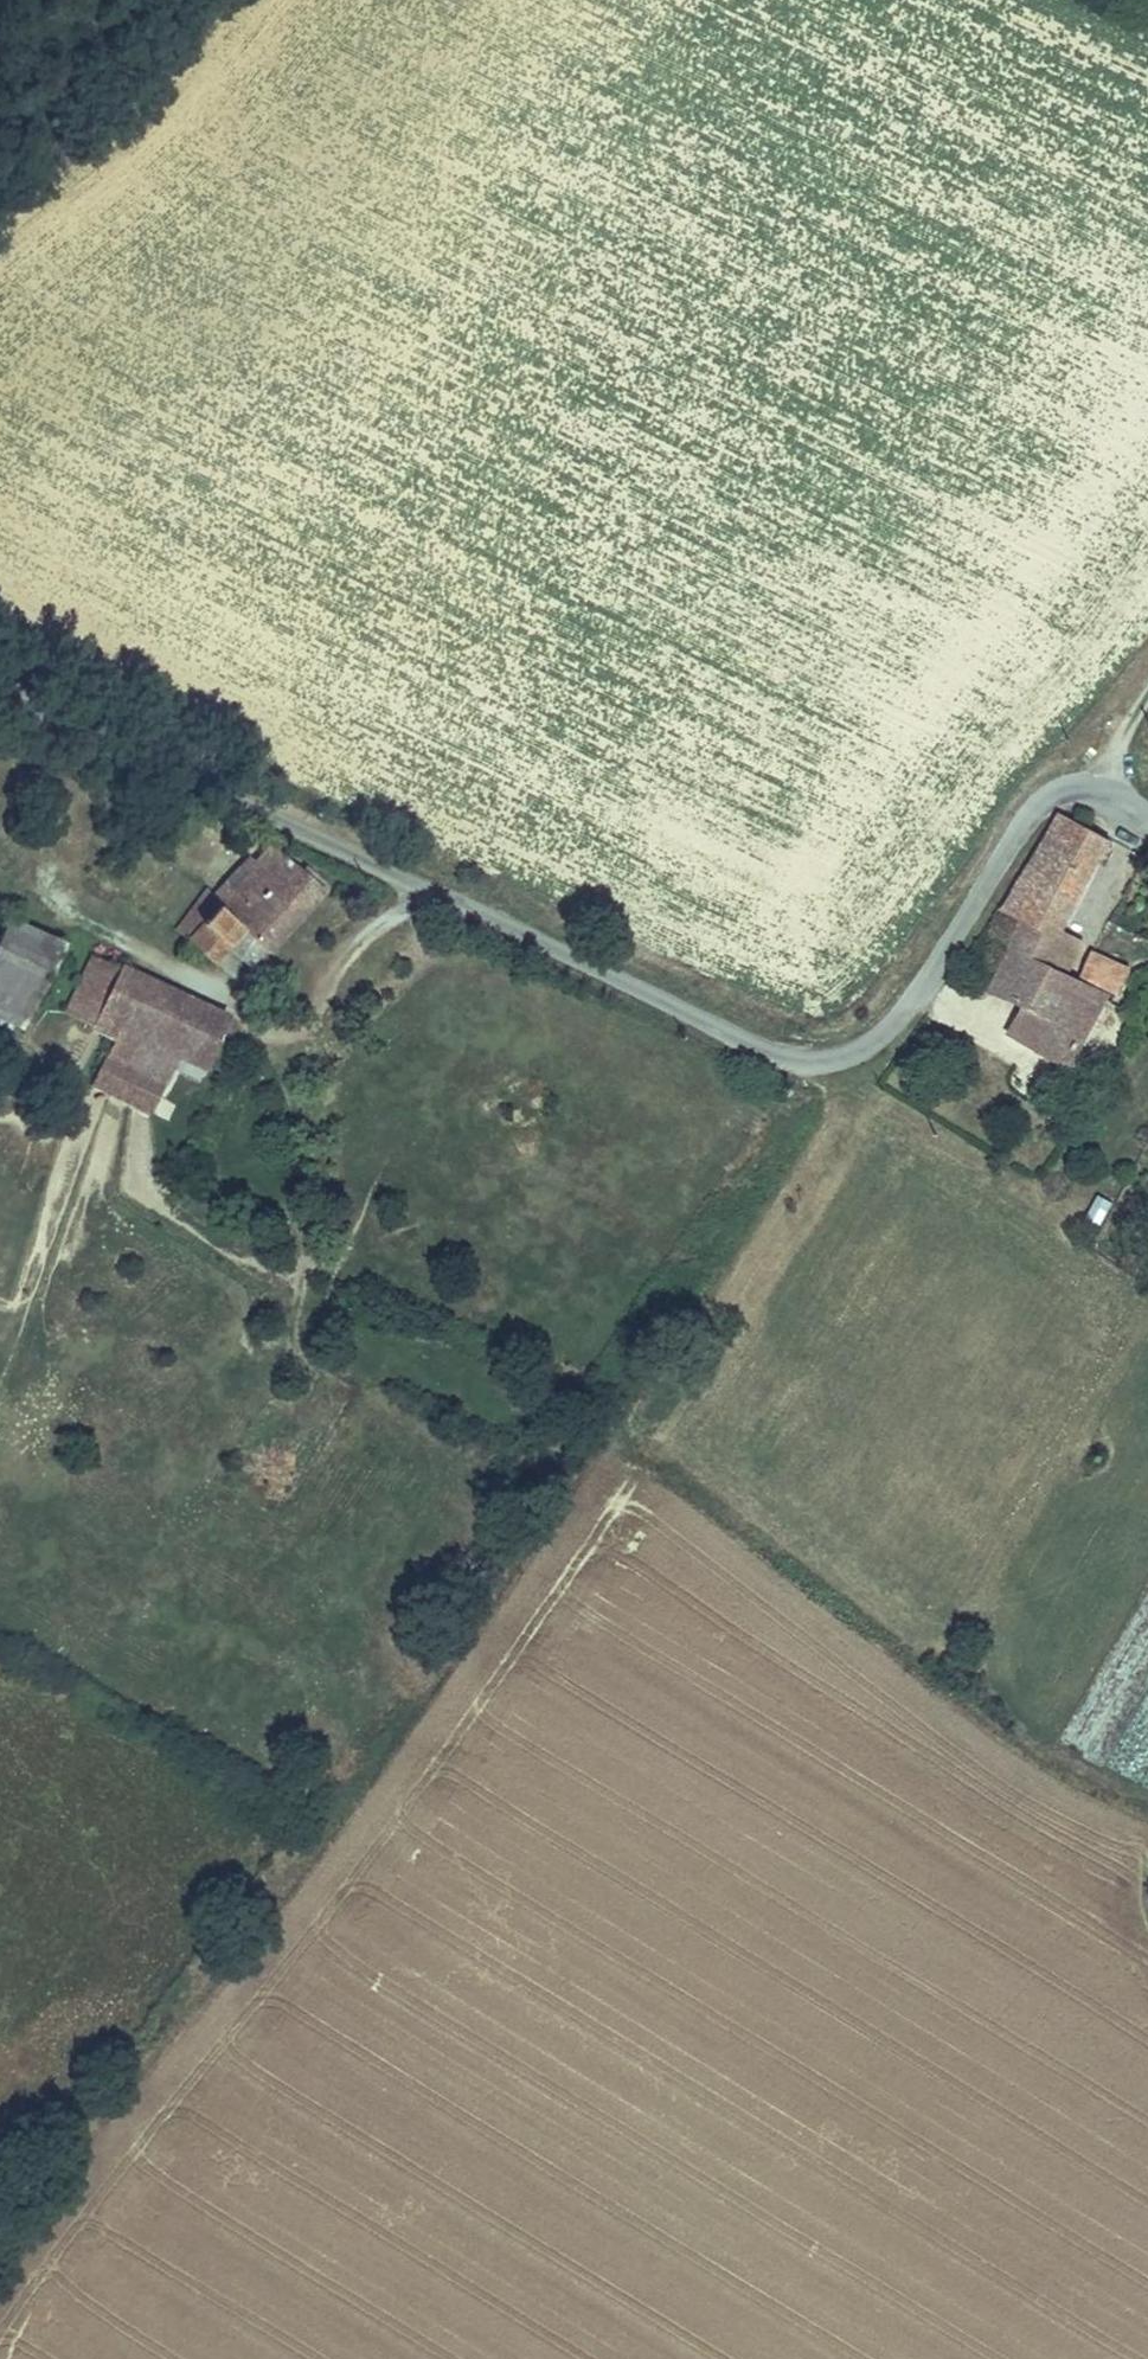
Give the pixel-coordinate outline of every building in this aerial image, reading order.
[(1080,976),(1092,953),(1064,939),(1115,837),(1060,810),(1002,905),(1026,917),(992,986),(1025,1002),(1008,1035),(1077,1068),(1113,992),(1080,976)] [(249,861),(242,870),(248,875),(222,902),(216,897),(190,941),(214,962),(227,946),(250,965),(264,948),(268,952),(324,890),(271,846),(255,866),(249,861)] [(248,875),(242,870),(216,897),(222,902),(248,875)] [(178,932),(190,941),(216,897),(209,891),(178,932)] [(0,944),(0,1020),(26,1032),(67,944),(12,918),(0,944)] [(1113,992),(1119,995),(1131,971),(1092,953),(1080,976),(1113,992)] [(93,956),(68,1010),(95,1022),(120,969),(93,956)] [(120,969),(95,1022),(118,1032),(176,1059),(203,1071),(227,1017),(120,969)] [(93,1087),(151,1113),(176,1059),(118,1032),(93,1087)] [(1112,1203),(1099,1196),(1087,1218),(1100,1226),(1112,1203)]
